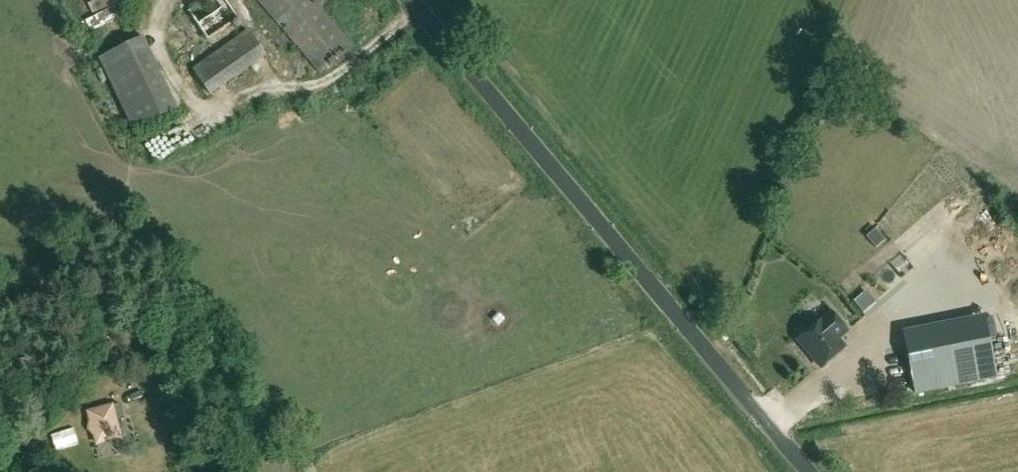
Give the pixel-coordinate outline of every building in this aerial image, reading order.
[(89,4),(94,14),(113,5),(110,0),(97,0),(89,4)] [(352,45),(312,0),(259,0),(322,72),(352,45)] [(210,95),(266,56),(248,31),(193,70),(210,95)] [(134,130),(177,109),(142,37),(99,58),(134,130)] [(910,243),(872,279),(883,290),(920,254),(910,243)] [(922,254),(862,310),(874,323),(934,266),(922,254)] [(846,331),(830,313),(820,322),(816,318),(806,316),(797,324),(796,334),(800,339),(799,340),(821,366),(844,347),(836,339),(846,331)] [(956,387),(944,326),(903,334),(915,395),(916,401),(957,393),(956,387)] [(97,443),(120,437),(116,421),(121,420),(117,404),(89,412),(97,443)]
